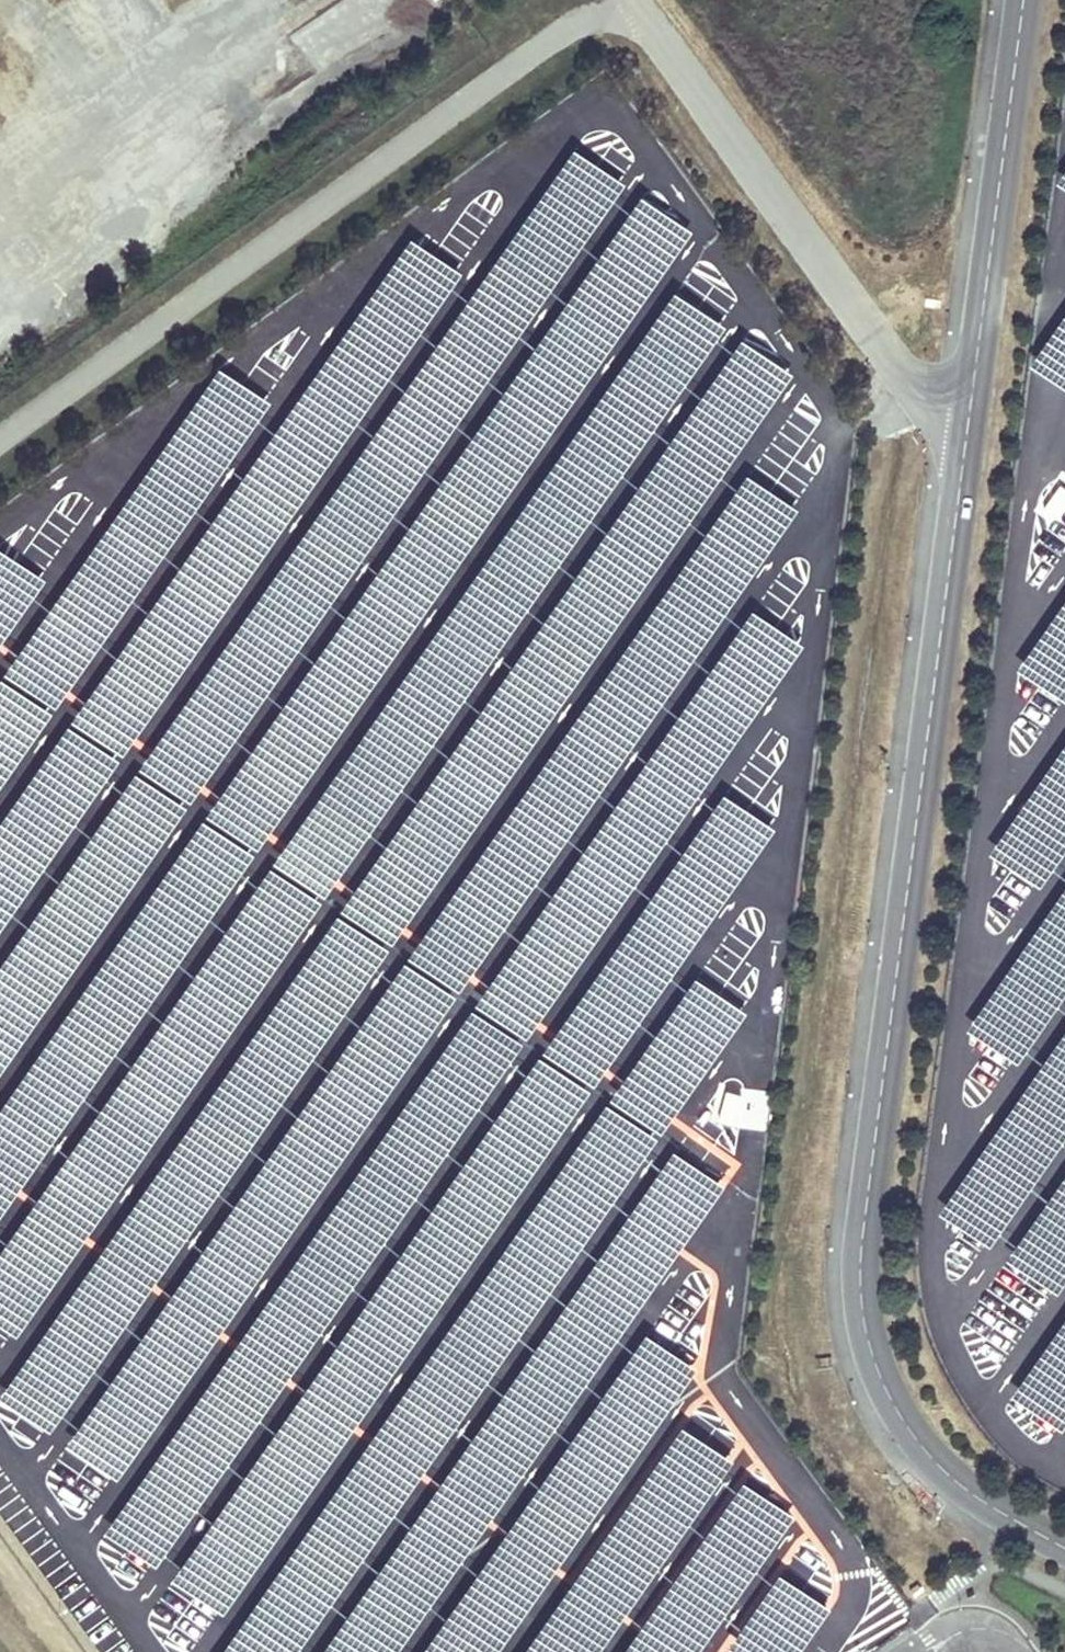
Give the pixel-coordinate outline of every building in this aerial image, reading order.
[(626,181),(574,144),(141,764),(194,801),(626,181)] [(1054,178),(1064,185),(1064,161),(1054,178)] [(692,229),(639,192),(206,812),(259,849),(692,229)] [(462,272),(411,236),(72,719),(124,755),(462,272)] [(674,289),(274,857),(325,893),(725,326),(674,289)] [(1032,362),(1064,384),(1064,314),(1032,362)] [(793,372),(741,336),(340,906),(392,943),(793,372)] [(56,706),(270,400),(219,365),(5,671),(56,706)] [(748,472),(408,953),(460,989),(800,508),(748,472)] [(0,546),(0,645),(46,578),(0,546)] [(1018,662),(1064,695),(1064,596),(1018,662)] [(804,642),(752,606),(476,1001),(528,1037),(804,642)] [(0,676),(0,786),(52,712),(0,676)] [(0,820),(0,930),(121,758),(69,722),(0,820)] [(1064,842),(1064,734),(991,839),(1042,875),(1064,842)] [(0,962),(0,1072),(188,806),(136,769),(0,962)] [(723,790),(543,1048),(596,1085),(776,827),(723,790)] [(203,816),(0,1107),(0,1218),(255,852),(203,816)] [(0,1249),(0,1320),(19,1333),(322,901),(270,865),(0,1249)] [(1064,995),(1064,888),(969,1025),(1020,1060),(1064,995)] [(389,947),(337,911),(2,1394),(54,1430),(389,947)] [(404,959),(68,1439),(120,1476),(456,996),(404,959)] [(747,1010),(695,974),(611,1096),(663,1131),(747,1010)] [(524,1041),(472,1005),(105,1527),(157,1564),(524,1041)] [(940,1208),(992,1244),(1064,1139),(1064,1029),(940,1208)] [(539,1053),(172,1573),(225,1610),(591,1090),(539,1053)] [(605,1101),(219,1651),(296,1651),(657,1137),(605,1101)] [(723,1183),(673,1148),(322,1651),(397,1651),(723,1183)] [(1010,1255),(1062,1291),(1064,1286),(1064,1176),(1010,1255)] [(1013,1391),(1064,1427),(1064,1425),(1064,1316),(1013,1391)] [(644,1330),(419,1651),(495,1651),(695,1365),(644,1330)] [(733,1459),(682,1424),(522,1651),(597,1651),(733,1459)] [(743,1479),(621,1651),(696,1651),(793,1514),(743,1479)] [(779,1573),(730,1642),(744,1651),(799,1651),(830,1608),(779,1573)]
